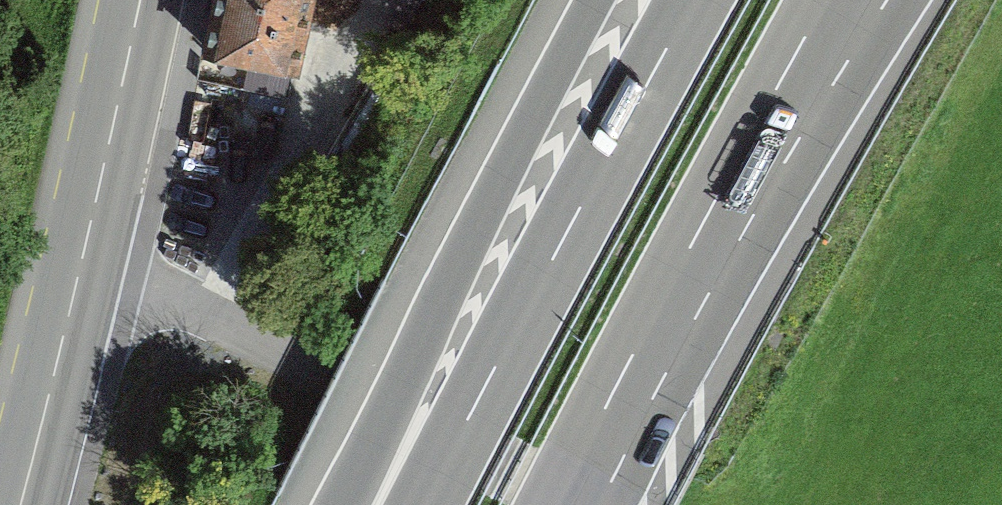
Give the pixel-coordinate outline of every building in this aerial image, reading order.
[(206,57),(286,69),(296,0),(214,0),(206,57)]
